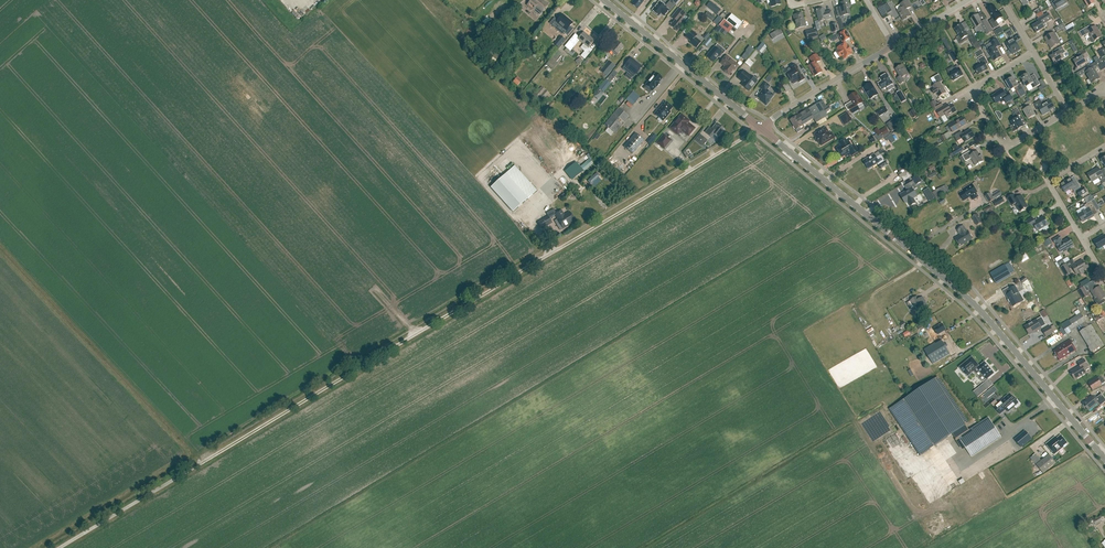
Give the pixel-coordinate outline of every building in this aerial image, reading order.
[(540,15),(548,5),(542,0),(536,0),(534,3),(532,1),(528,5),(540,15)] [(644,1),(643,0),(633,0),(631,3),(633,4),(638,9),(644,1)] [(670,0),(665,7),(666,7),(665,8),(669,11),(670,12),(676,5),(670,0)] [(907,19),(908,18),(911,16),(907,9),(911,7),(907,0),(900,5),(902,8),(898,11),(903,21),(907,18),(907,19)] [(1067,3),(1065,0),(1058,0),(1054,2),(1057,8),(1067,3)] [(711,1),(706,7),(716,15),(721,10),(711,1)] [(842,16),(850,14),(847,6),(848,6),(847,1),(841,3),(842,6),(835,8),(838,16),(841,15),(842,16)] [(664,16),(669,11),(665,8),(666,7),(665,7),(660,2),(652,11),(659,16),(661,13),(664,16)] [(887,4),(878,9),(884,19),(889,16),(887,13),(891,11),(887,4)] [(992,16),(994,19),(989,21),(994,29),(999,26),(996,21),(1003,17),(999,12),(998,12),(994,6),(988,9),(992,16)] [(824,12),(823,8),(816,10),(819,22),(833,18),(831,11),(824,12)] [(678,32),(686,22),(682,19),(686,14),(679,9),(671,17),(675,20),(670,26),(678,32)] [(706,14),(713,21),(716,17),(709,11),(706,14)] [(804,20),(802,13),(793,16),(796,29),(797,29),(796,28),(805,25),(806,27),(806,26),(805,20),(804,20)] [(1047,22),(1052,19),(1048,13),(1037,20),(1039,22),(1032,26),(1036,33),(1045,28),(1044,28),(1047,26),(1045,23),(1046,22),(1047,22)] [(742,22),(732,14),(726,21),(724,19),(720,24),(729,32),(733,27),(737,29),(742,22)] [(972,19),(971,19),(976,27),(975,27),(975,30),(976,32),(979,32),(982,31),(983,33),(985,31),(987,35),(993,32),(986,20),(982,22),(978,15),(977,15),(976,14),(975,14),(974,14),(973,15),(972,15),(972,16),(972,17),(972,18),(972,19)] [(573,23),(563,15),(558,20),(555,17),(550,23),(555,27),(558,23),(561,26),(559,28),(561,30),(563,27),(566,30),(564,33),(568,36),(574,29),(570,26),(573,23)] [(1065,28),(1062,24),(1059,26),(1055,28),(1057,32),(1065,28)] [(960,36),(957,38),(959,41),(967,36),(975,49),(980,46),(970,30),(966,32),(962,25),(958,27),(958,26),(955,27),(956,28),(955,29),(960,36)] [(1089,26),(1079,32),(1082,37),(1089,33),(1090,33),(1092,37),(1090,38),(1089,40),(1091,42),(1093,43),(1095,41),(1102,36),(1096,26),(1091,29),(1089,26)] [(993,31),(996,35),(1002,31),(999,27),(993,31)] [(808,40),(817,37),(815,29),(806,32),(808,40)] [(696,34),(691,30),(685,37),(691,42),(690,43),(696,48),(704,39),(697,33),(696,34)] [(845,43),(844,41),(850,38),(846,30),(838,35),(843,44),(837,48),(838,50),(836,51),(836,52),(833,54),(837,59),(840,57),(842,56),(844,59),(846,59),(847,58),(848,57),(852,54),(851,52),(848,46),(847,46),(846,43),(845,43)] [(584,32),(580,38),(576,34),(565,46),(570,51),(579,40),(588,48),(594,41),(584,32)] [(1051,49),(1061,43),(1054,32),(1044,38),(1051,49)] [(558,48),(565,40),(560,36),(554,44),(558,48)] [(706,47),(712,40),(709,38),(704,44),(706,47)] [(948,39),(945,41),(950,50),(953,49),(948,39)] [(994,61),(1001,57),(997,50),(998,49),(997,48),(1001,46),(997,39),(990,43),(993,48),(988,51),(994,61)] [(1013,54),(1020,50),(1014,39),(1006,43),(1013,54)] [(616,56),(624,47),(618,42),(610,51),(613,53),(613,54),(616,56)] [(758,49),(763,53),(769,47),(764,42),(758,49)] [(742,56),(747,60),(756,50),(752,45),(742,56)] [(1056,53),(1050,56),(1055,64),(1064,58),(1062,55),(1065,53),(1061,46),(1054,50),(1056,53)] [(726,51),(720,47),(718,50),(715,47),(707,56),(713,62),(718,56),(720,58),(726,51)] [(496,60),(500,55),(492,49),(488,54),(496,60)] [(581,56),(585,59),(590,52),(587,49),(581,56)] [(557,60),(562,53),(558,50),(553,58),(557,60)] [(1078,68),(1087,63),(1085,59),(1088,57),(1085,50),(1078,54),(1080,57),(1074,61),(1078,68)] [(955,62),(958,60),(954,52),(950,54),(955,62)] [(814,76),(822,72),(817,63),(820,61),(816,54),(809,58),(813,63),(808,66),(814,76)] [(734,70),(738,65),(727,56),(721,63),(725,67),(723,69),(729,75),(733,70),(734,70)] [(978,59),(973,63),(975,67),(974,68),(978,74),(988,69),(986,65),(989,63),(984,56),(981,58),(978,59)] [(581,57),(576,61),(580,65),(584,60),(581,57)] [(642,67),(631,58),(622,69),(633,78),(642,67)] [(750,58),(746,63),(751,67),(755,63),(750,58)] [(607,76),(615,66),(608,60),(600,70),(607,76)] [(1092,83),(1100,78),(1096,71),(1099,69),(1095,62),(1088,66),(1090,69),(1085,72),(1092,83)] [(795,66),(793,65),(792,66),(792,68),(790,68),(791,70),(787,73),(790,79),(789,80),(790,82),(792,82),(793,84),(798,81),(799,83),(804,79),(796,65),(795,66)] [(904,69),(902,65),(896,69),(900,76),(897,78),(901,84),(905,82),(902,78),(909,74),(905,68),(904,69)] [(953,80),(963,75),(958,66),(954,68),(955,70),(949,73),(953,80)] [(610,83),(618,74),(614,70),(606,80),(606,79),(593,95),(595,97),(599,92),(599,91),(600,89),(604,92),(611,83),(610,83)] [(750,76),(744,71),(738,78),(744,83),(742,85),(749,91),(757,81),(750,75),(750,76)] [(657,87),(659,84),(658,83),(662,78),(656,73),(646,86),(644,89),(649,93),(652,90),(652,91),(656,86),(657,87)] [(886,88),(893,84),(887,74),(880,78),(882,81),(878,83),(882,90),(886,87),(886,88)] [(935,94),(937,93),(939,96),(946,92),(940,82),(943,81),(939,74),(934,77),(938,83),(933,86),(935,90),(933,91),(935,94)] [(1032,81),(1028,74),(1021,78),(1026,87),(1030,85),(1033,89),(1040,85),(1037,79),(1032,81)] [(1017,84),(1013,77),(1006,82),(1011,90),(1015,88),(1018,92),(1021,97),(1026,94),(1024,89),(1020,83),(1017,84)] [(766,105),(770,101),(770,100),(774,95),(767,90),(770,86),(764,81),(759,87),(762,90),(757,97),(762,101),(762,102),(766,105)] [(872,83),(863,88),(870,99),(878,94),(872,83)] [(540,103),(549,93),(541,87),(533,97),(540,103)] [(1001,100),(1001,101),(1004,100),(1006,103),(1013,99),(1009,94),(1006,96),(1002,89),(998,92),(992,96),(996,103),(1001,100)] [(902,103),(906,100),(901,90),(896,93),(902,103)] [(633,105),(637,100),(633,97),(635,94),(632,91),(629,94),(630,95),(626,100),(628,101),(626,104),(630,108),(633,105)] [(859,97),(856,92),(849,97),(854,105),(849,107),(853,113),(859,109),(857,106),(863,102),(860,97),(859,97)] [(1037,110),(1039,109),(1043,115),(1048,112),(1048,111),(1054,108),(1050,100),(1043,105),(1040,100),(1034,104),(1037,110)] [(930,103),(935,111),(936,110),(943,106),(941,102),(936,105),(934,101),(930,103)] [(1027,109),(1023,111),(1028,119),(1035,115),(1031,109),(1034,107),(1030,101),(1025,104),(1027,109)] [(662,105),(655,114),(663,121),(670,112),(669,111),(672,108),(666,103),(663,106),(662,105)] [(808,109),(790,120),(793,125),(798,123),(799,124),(800,124),(799,123),(802,122),(801,120),(805,118),(812,115),(813,116),(823,110),(819,103),(808,110),(808,109)] [(936,110),(940,116),(940,117),(946,114),(947,117),(956,111),(953,104),(944,110),(942,107),(943,106),(936,110)] [(798,123),(793,125),(797,133),(801,130),(800,127),(802,126),(802,125),(813,118),(816,123),(821,120),(822,119),(825,117),(824,117),(826,115),(825,113),(830,109),(829,106),(827,108),(823,110),(813,116),(812,115),(805,118),(801,120),(802,122),(799,123),(800,124),(799,124),(798,123)] [(615,133),(629,117),(618,108),(604,125),(615,133)] [(915,109),(910,112),(915,119),(920,116),(915,109)] [(1017,131),(1024,126),(1021,122),(1024,121),(1019,112),(1017,109),(1012,112),(1014,115),(1013,116),(1016,120),(1011,122),(1013,125),(1010,127),(1013,132),(1016,130),(1017,131)] [(852,120),(847,113),(840,117),(844,125),(852,120)] [(688,125),(685,122),(687,120),(682,116),(671,129),(676,133),(680,128),(688,135),(694,128),(689,124),(688,125)] [(904,124),(898,117),(887,125),(893,132),(904,124)] [(948,125),(953,132),(967,124),(963,117),(954,123),(953,122),(948,125)] [(724,130),(716,123),(712,129),(710,128),(705,133),(712,138),(714,135),(717,138),(724,130)] [(821,145),(830,140),(827,136),(830,134),(826,128),(814,134),(817,138),(816,139),(818,142),(819,141),(821,145)] [(878,137),(882,134),(878,128),(874,131),(878,137)] [(974,136),(970,129),(962,135),(960,132),(955,135),(955,134),(953,136),(957,141),(962,138),(965,142),(974,136)] [(624,147),(633,155),(645,140),(636,133),(624,147)] [(891,134),(884,138),(886,141),(889,140),(891,143),(895,141),(891,134)] [(671,140),(664,135),(657,143),(664,149),(671,140)] [(700,135),(696,139),(703,145),(705,144),(706,143),(706,142),(707,141),(705,139),(700,135)] [(847,143),(845,139),(839,143),(841,146),(837,149),(842,157),(849,152),(852,156),(858,152),(851,140),(847,143)] [(961,146),(953,151),(949,154),(951,157),(963,150),(961,146)] [(972,154),(970,151),(962,156),(966,161),(971,158),(976,166),(983,161),(982,158),(980,154),(979,154),(977,151),(972,154)] [(877,158),(875,154),(864,161),(869,169),(878,164),(881,169),(888,165),(885,161),(885,162),(881,155),(877,158)] [(594,165),(592,159),(582,163),(584,169),(594,165)] [(904,181),(912,176),(909,170),(906,165),(898,170),(900,172),(898,174),(901,178),(902,177),(904,181)] [(491,188),(513,212),(537,190),(515,166),(491,188)] [(1098,168),(1088,174),(1092,182),(1099,178),(1100,181),(1102,184),(1104,182),(1104,172),(1104,170),(1101,172),(1098,168)] [(917,185),(922,182),(918,175),(913,178),(917,185)] [(1061,185),(1060,186),(1062,190),(1063,189),(1065,192),(1073,188),(1075,192),(1077,191),(1080,197),(1087,192),(1084,187),(1081,188),(1077,181),(1074,183),(1071,178),(1070,179),(1060,184),(1061,185)] [(908,191),(903,194),(907,202),(908,201),(910,206),(916,203),(913,198),(916,196),(913,190),(917,188),(913,181),(905,186),(908,191)] [(973,201),(979,197),(977,193),(978,192),(972,183),(963,189),(964,190),(959,193),(964,201),(970,197),(973,201)] [(936,199),(946,193),(943,186),(933,192),(936,199)] [(934,198),(929,189),(924,191),(930,201),(934,198)] [(995,199),(1001,195),(999,190),(992,194),(995,199)] [(989,203),(995,199),(990,192),(985,196),(989,203)] [(1016,198),(1014,194),(1007,198),(1011,206),(1015,204),(1020,212),(1028,207),(1021,196),(1016,198)] [(996,207),(1005,201),(1002,197),(993,202),(996,207)] [(1083,222),(1094,216),(1090,210),(1095,207),(1091,201),(1085,205),(1087,209),(1078,215),(1083,222)] [(564,215),(562,211),(555,214),(558,219),(564,229),(571,224),(570,223),(575,220),(570,212),(564,215)] [(977,225),(982,222),(977,214),(972,217),(977,225)] [(538,222),(542,229),(552,223),(548,217),(538,222)] [(1048,225),(1046,222),(1046,221),(1044,217),(1035,222),(1032,217),(1026,221),(1030,229),(1035,226),(1037,231),(1042,228),(1044,231),(1049,228),(1047,225),(1048,225)] [(967,231),(964,226),(958,229),(961,235),(955,238),(960,246),(973,238),(968,231),(967,231)] [(1104,235),(1094,241),(1098,249),(1104,245),(1104,236),(1104,235)] [(1064,252),(1068,250),(1068,249),(1069,249),(1072,247),(1074,246),(1073,245),(1069,238),(1064,241),(1062,242),(1061,240),(1061,239),(1060,237),(1060,236),(1053,240),(1060,252),(1063,251),(1064,252)] [(1085,264),(1082,260),(1076,263),(1076,264),(1072,267),(1077,275),(1080,273),(1081,275),(1086,272),(1084,270),(1089,267),(1086,263),(1085,264)] [(1066,276),(1072,273),(1066,264),(1060,267),(1066,276)] [(1007,269),(1004,265),(990,273),(997,284),(1011,276),(1010,274),(1015,271),(1011,266),(1007,269)] [(1104,299),(1104,298),(1104,294),(1100,286),(1098,288),(1095,284),(1089,288),(1095,299),(1095,300),(1098,305),(1099,305),(1104,302),(1104,301),(1104,300),(1104,299)] [(1011,292),(1006,295),(1009,300),(1008,300),(1009,303),(1010,302),(1013,307),(1013,306),(1019,302),(1020,303),(1020,302),(1023,300),(1019,293),(1019,292),(1015,286),(1009,289),(1011,292)] [(1083,299),(1089,296),(1084,287),(1082,288),(1078,290),(1083,299)] [(923,297),(919,299),(917,296),(914,298),(906,303),(910,309),(918,305),(922,312),(929,308),(925,302),(926,301),(923,297)] [(1067,334),(1086,322),(1080,313),(1061,325),(1067,334)] [(1036,320),(1025,327),(1029,335),(1036,331),(1041,328),(1040,326),(1045,323),(1041,317),(1036,320)] [(946,330),(942,324),(935,328),(934,327),(928,331),(931,336),(933,334),(937,341),(924,349),(933,364),(950,354),(938,335),(946,330)] [(1092,352),(1103,345),(1091,325),(1080,332),(1092,352)] [(1042,330),(1046,337),(1054,332),(1050,326),(1042,330)] [(1058,349),(1054,351),(1055,354),(1054,355),(1054,356),(1055,357),(1056,358),(1057,358),(1057,357),(1059,360),(1076,350),(1075,347),(1078,346),(1075,341),(1072,342),(1070,340),(1061,345),(1061,346),(1057,348),(1058,349)] [(960,367),(960,368),(967,377),(968,377),(974,372),(975,374),(983,382),(986,379),(994,373),(984,362),(979,366),(972,358),(972,357),(971,358),(960,367)] [(1076,380),(1086,373),(1084,369),(1088,367),(1084,360),(1078,363),(1080,367),(1070,372),(1073,376),(1076,380)] [(1089,384),(1093,390),(1104,382),(1101,376),(1097,378),(1089,384)] [(890,410),(920,456),(953,434),(966,425),(968,423),(938,377),(890,410)] [(982,385),(973,392),(978,397),(987,390),(982,385)] [(997,391),(994,386),(984,394),(987,399),(997,391)] [(1012,396),(1012,397),(1009,394),(1000,402),(1000,403),(994,407),(1000,414),(1006,409),(1008,412),(1014,406),(1016,408),(1020,404),(1017,400),(1016,401),(1012,396)] [(1093,397),(1092,396),(1083,404),(1089,410),(1098,403),(1100,406),(1104,402),(1104,399),(1101,394),(1098,397),(1095,399),(1093,397)] [(962,450),(966,448),(967,450),(972,457),(1002,437),(989,417),(969,430),(969,431),(956,440),(962,450)] [(1015,440),(1021,447),(1031,439),(1025,431),(1015,440)] [(1055,437),(1046,444),(1054,454),(1063,447),(1062,446),(1066,442),(1061,435),(1057,439),(1055,437)] [(1041,461),(1035,454),(1030,458),(1043,473),(1056,463),(1049,454),(1041,461)] [(1099,516),(1093,520),(1096,525),(1102,521),(1099,516)]
